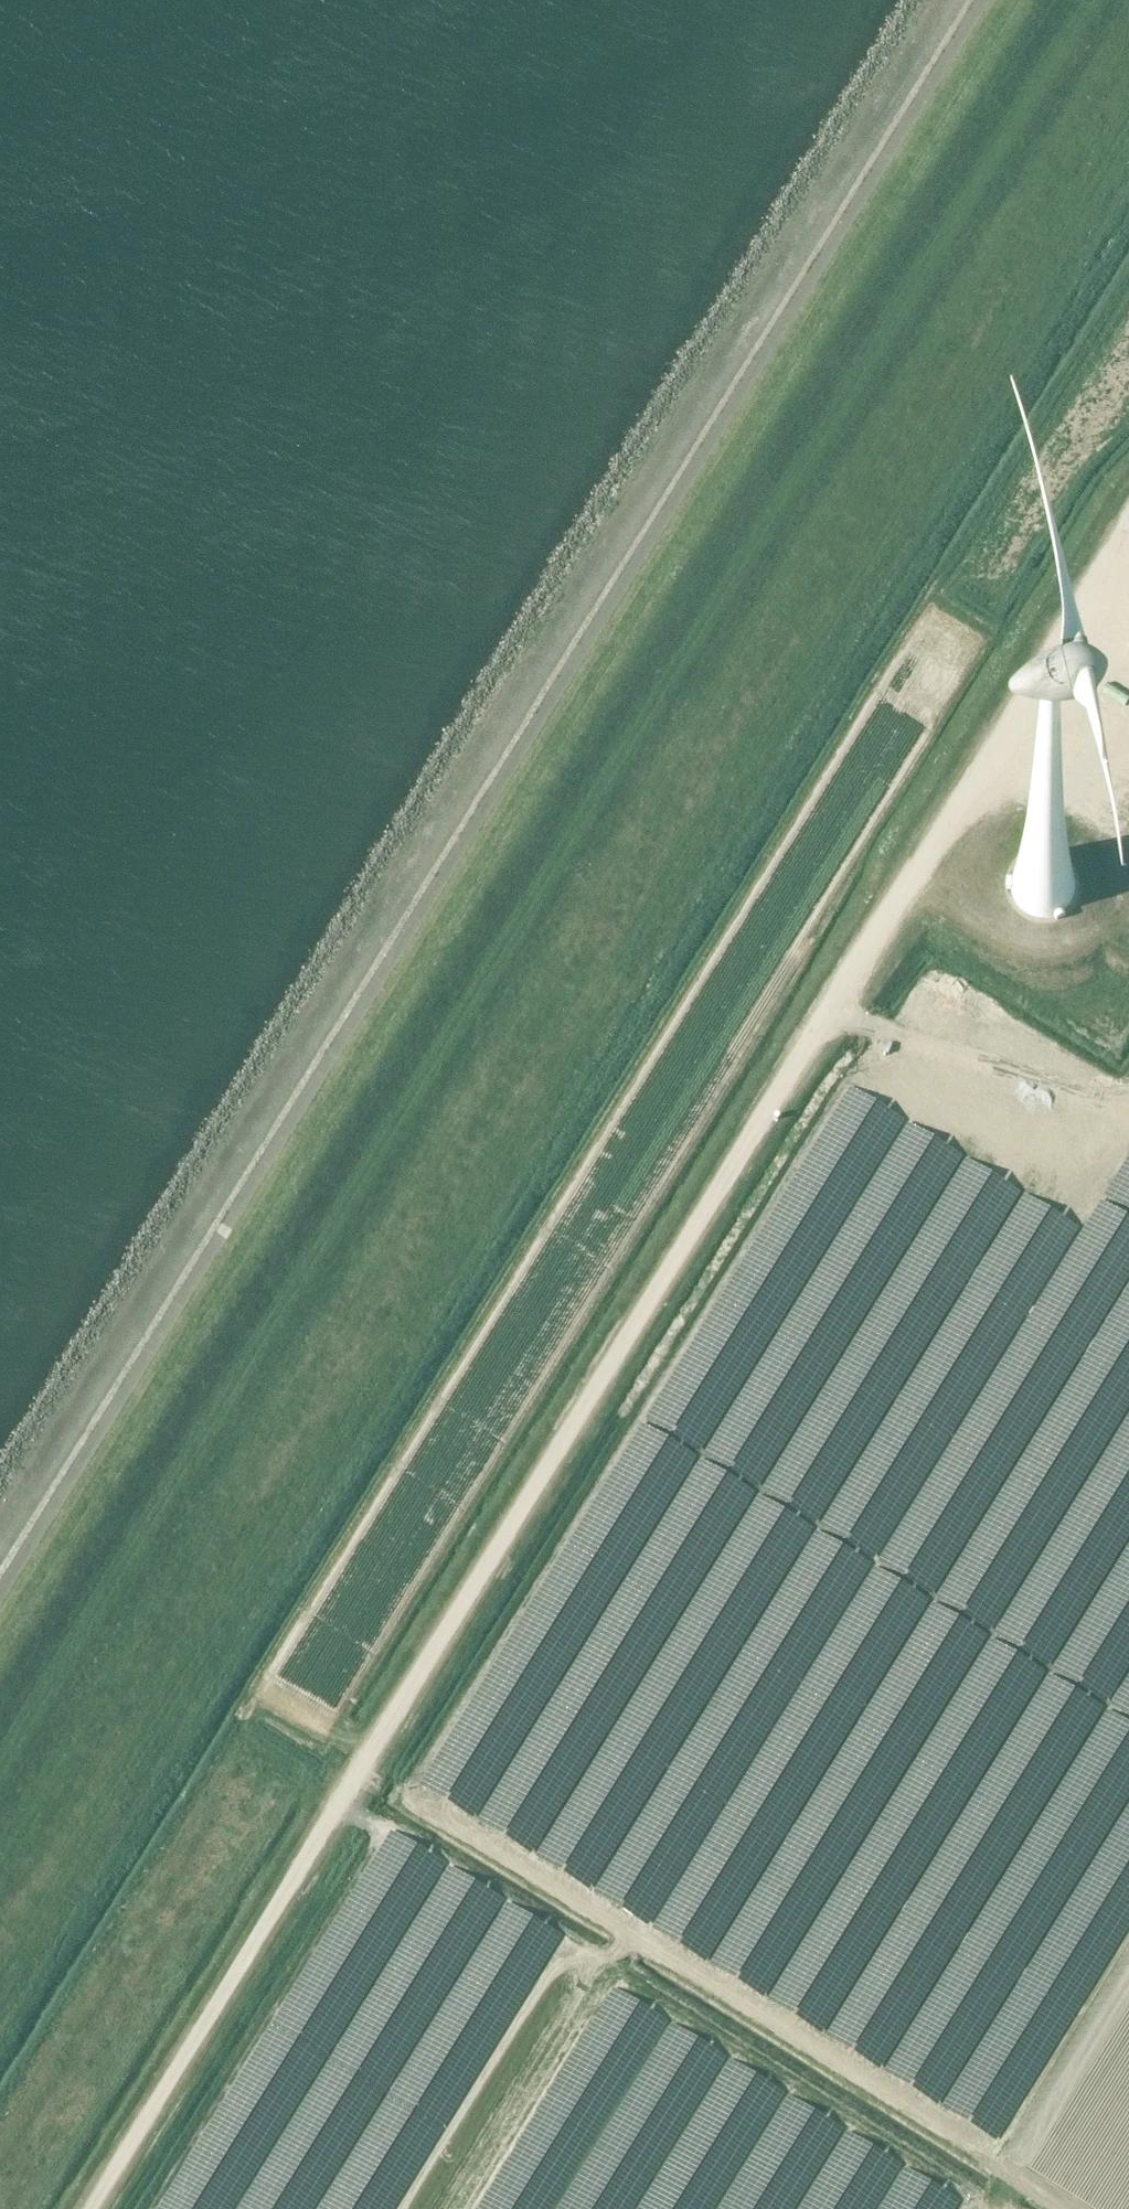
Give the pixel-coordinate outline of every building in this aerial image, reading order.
[(1006,877),(1004,887),(1006,898),(1010,907),(1017,915),(1025,920),(1035,923),(1046,923),(1056,920),(1064,915),(1071,907),(1075,898),(1077,887),(1075,877),(1071,868),(1064,860),(1056,854),(1046,851),(1035,851),(1025,854),(1017,860),(1010,868),(1006,877)]
